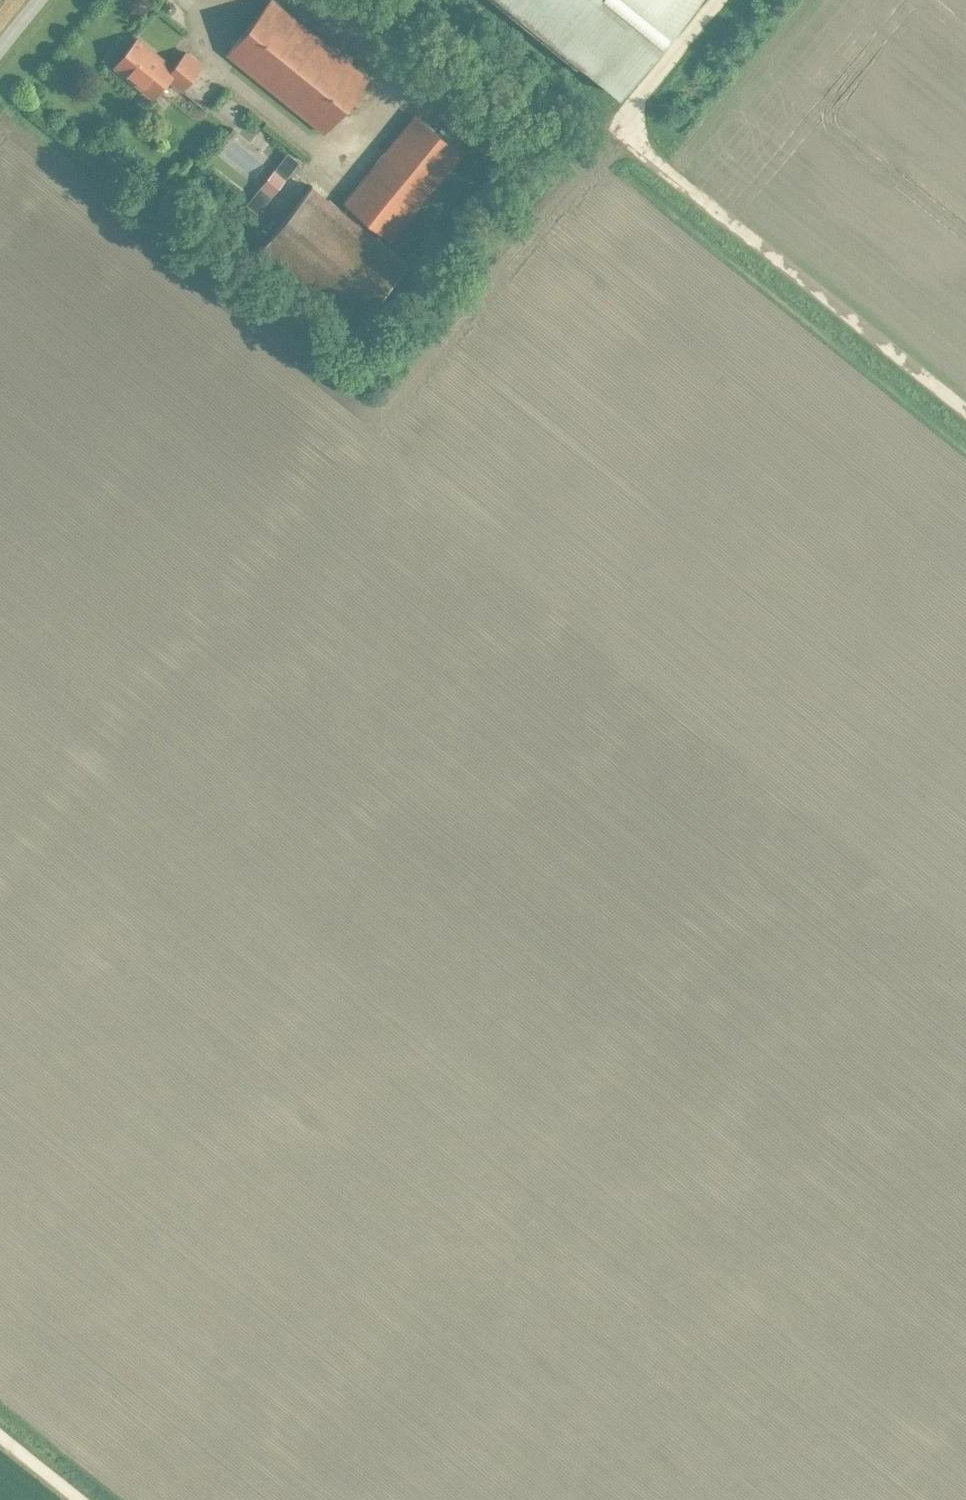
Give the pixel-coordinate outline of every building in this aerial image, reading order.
[(368,77),(274,0),(270,0),(227,53),(323,132),(368,77)] [(615,96),(693,0),(497,0),(615,96)] [(182,89),(202,65),(186,52),(174,67),(138,38),(115,66),(153,97),(168,78),(182,89)] [(348,205),(343,211),(357,222),(362,215),(391,239),(462,152),(415,114),(344,201),(348,205)] [(277,193),(305,153),(292,145),(265,184),(277,193)] [(407,262),(357,222),(343,211),(311,185),(261,247),(356,325),(407,262)]
